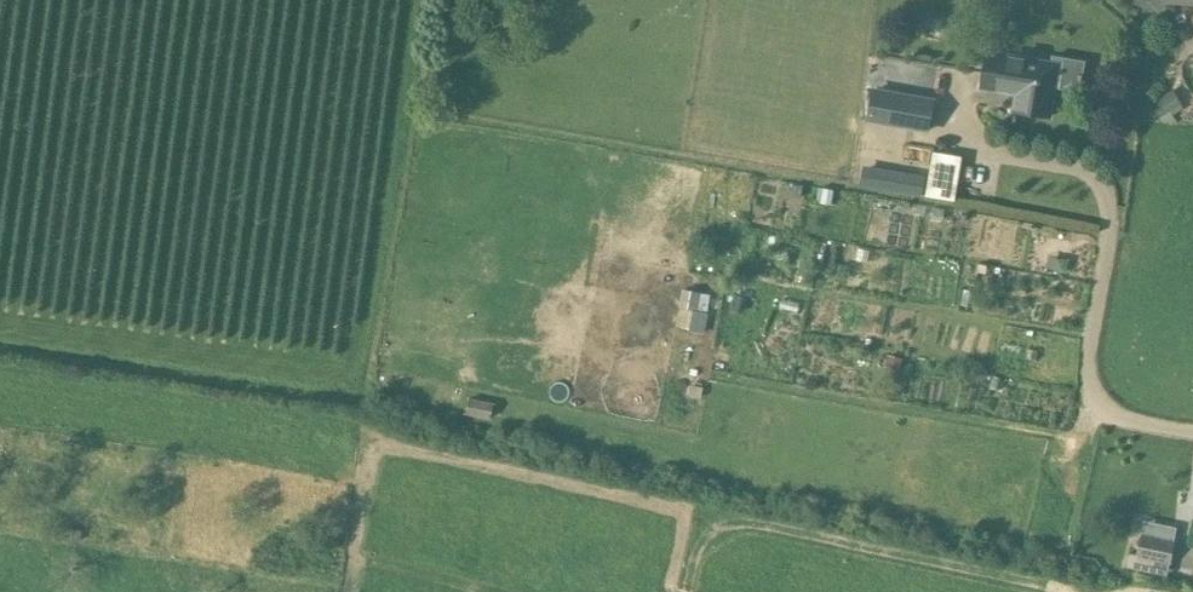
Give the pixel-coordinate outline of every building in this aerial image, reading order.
[(1014,109),(1051,116),(1060,62),(988,50),(982,87),(1017,93),(1014,109)] [(929,130),(933,111),(935,99),(874,88),(868,119),(929,130)] [(957,197),(963,153),(933,149),(927,193),(957,197)] [(924,193),(926,170),(863,165),(861,187),(924,193)] [(1127,566),(1154,572),(1157,558),(1171,561),(1179,526),(1146,519),(1139,553),(1130,551),(1127,566)]
